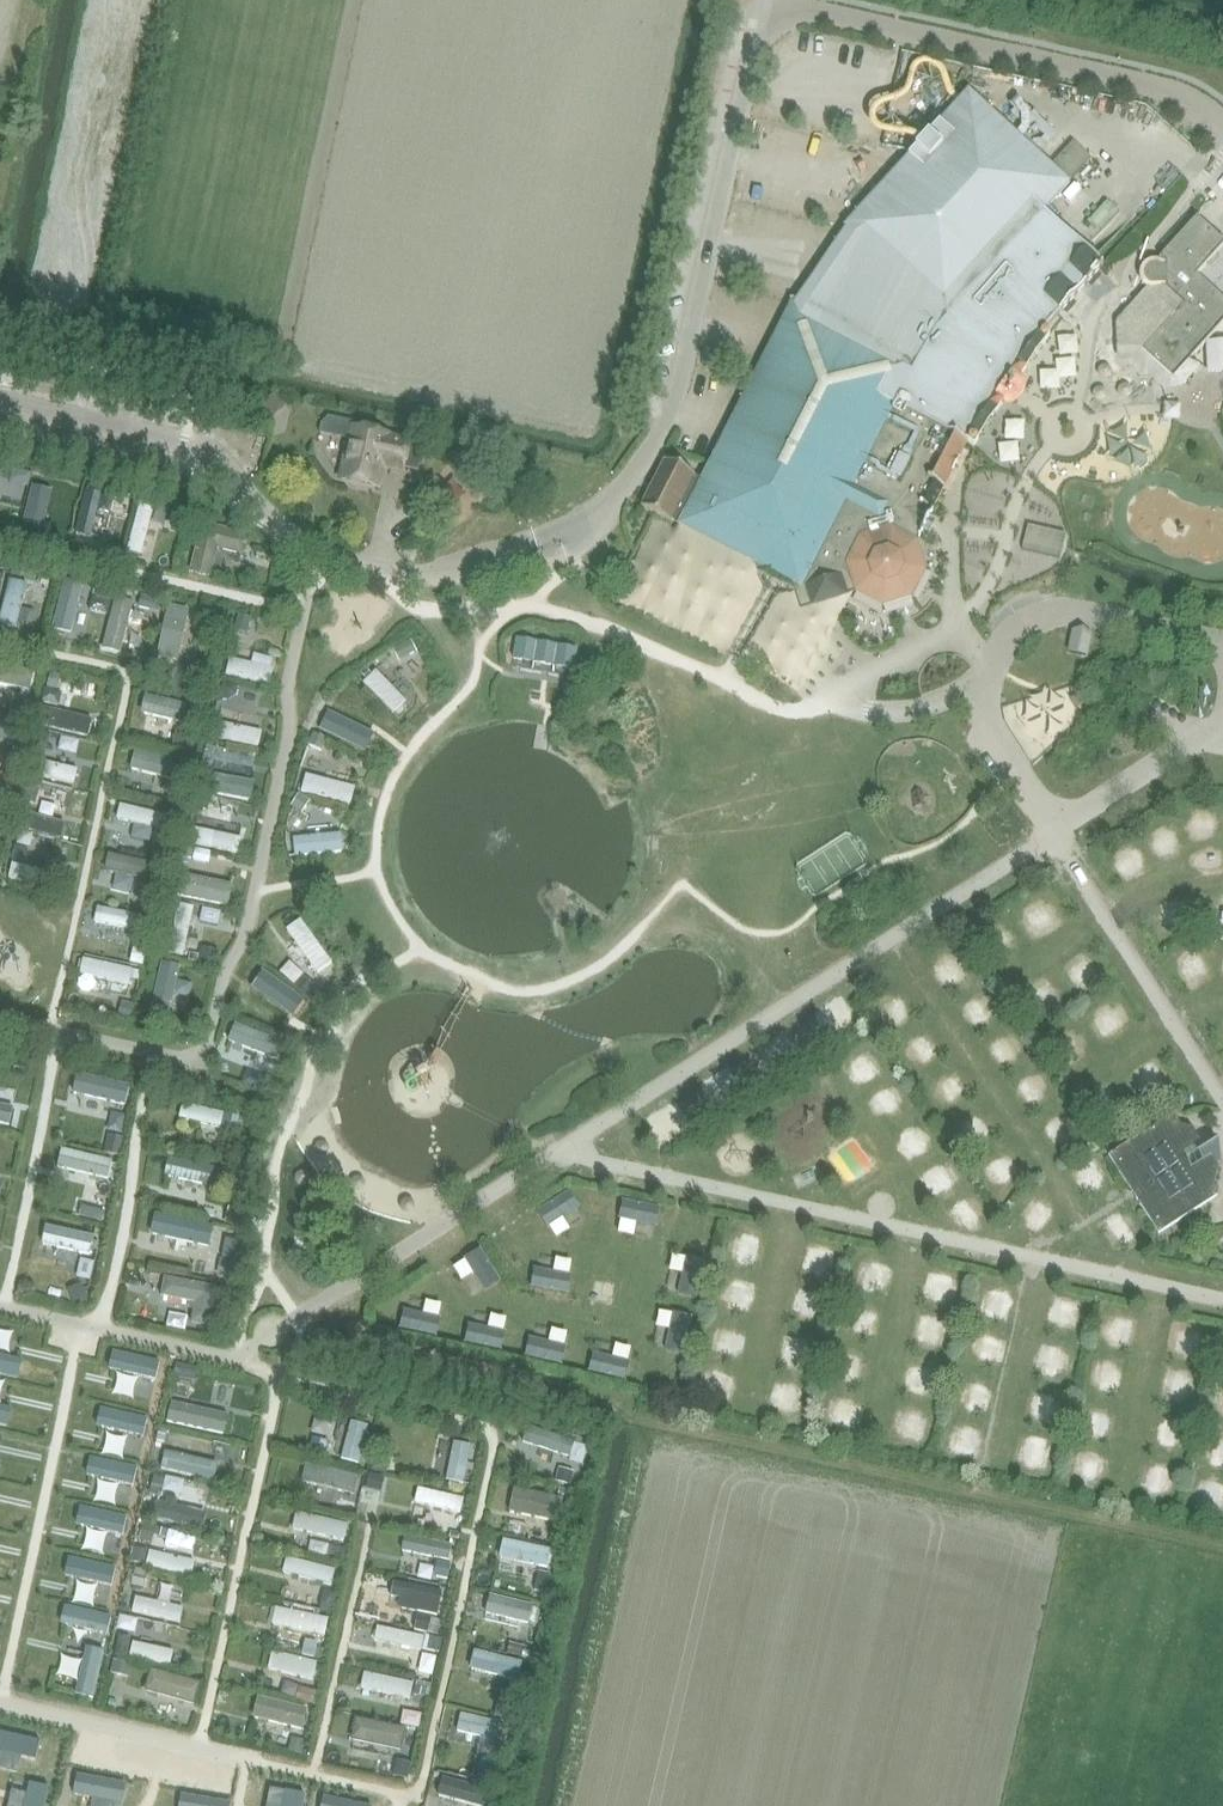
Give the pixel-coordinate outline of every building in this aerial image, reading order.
[(845,229),(795,302),(793,301),(701,480),(693,476),(694,475),(666,461),(642,508),(670,522),(670,521),(678,525),(678,527),(739,558),(745,578),(762,573),(765,577),(768,581),(772,585),(777,587),(782,589),(787,589),(792,589),(800,612),(812,608),(857,594),(882,607),(911,598),(925,571),(916,543),(918,537),(919,538),(933,511),(932,511),(943,489),(944,489),(944,488),(952,472),(952,473),(959,459),(958,459),(966,444),(967,444),(968,443),(975,446),(1050,336),(1043,332),(1103,265),(1045,214),(1072,182),(968,90),(843,229),(845,229)] [(1118,324),(1119,359),(1138,376),(1149,375),(1157,366),(1173,380),(1192,359),(1213,336),(1222,325),(1222,301),(1196,277),(1222,247),(1222,243),(1196,218),(1195,220),(1196,221),(1161,258),(1160,257),(1159,259),(1163,262),(1164,289),(1148,290),(1118,324)] [(1207,343),(1208,353),(1209,372),(1222,372),(1222,342),(1207,343)] [(1042,401),(1060,393),(1052,376),(1035,384),(1042,401)] [(1101,400),(1117,415),(1139,392),(1123,377),(1101,400)] [(1147,405),(1133,420),(1147,433),(1160,418),(1147,405)] [(423,447),(412,445),(388,440),(389,435),(352,428),(341,482),(376,489),(381,466),(417,473),(423,447)] [(1092,457),(1110,463),(1116,444),(1097,439),(1092,457)] [(41,469),(34,509),(49,512),(56,472),(41,469)] [(96,475),(85,518),(102,522),(114,479),(96,475)] [(152,539),(165,489),(151,485),(137,535),(152,539)] [(1071,494),(1084,519),(1101,510),(1088,485),(1071,494)] [(186,524),(192,508),(177,503),(171,519),(186,524)] [(77,625),(88,566),(73,563),(62,622),(77,625)] [(16,571),(10,609),(32,612),(38,575),(16,571)] [(115,635),(136,639),(144,585),(123,582),(115,635)] [(169,643),(191,647),(202,593),(179,588),(169,643)] [(264,636),(262,645),(240,641),(237,662),(279,669),(284,640),(264,636)] [(533,664),(537,643),(516,640),(512,661),(533,664)] [(533,664),(553,668),(556,647),(537,643),(533,664)] [(577,651),(556,647),(553,668),(573,672),(577,651)] [(43,660),(0,649),(0,668),(38,678),(43,660)] [(405,697),(420,682),(389,651),(374,666),(405,697)] [(158,678),(153,698),(190,707),(195,688),(158,678)] [(89,699),(85,717),(98,720),(102,702),(89,699)] [(341,701),(333,719),(379,739),(387,721),(341,701)] [(29,730),(34,713),(0,703),(0,722),(29,730)] [(269,731),(273,715),(237,706),(233,723),(269,731)] [(144,739),(142,756),(178,760),(180,743),(144,739)] [(58,747),(55,763),(84,770),(88,754),(58,747)] [(363,789),(368,769),(318,756),(313,775),(363,789)] [(261,782),(262,766),(225,764),(224,780),(261,782)] [(132,780),(128,807),(167,813),(171,786),(132,780)] [(41,819),(71,824),(74,809),(44,803),(41,819)] [(249,837),(252,815),(226,812),(226,815),(209,813),(206,832),(249,837)] [(355,819),(306,817),(305,838),(354,839),(355,819)] [(119,839),(115,858),(155,867),(160,848),(119,839)] [(199,940),(205,892),(188,890),(182,938),(199,940)] [(104,915),(144,917),(145,897),(105,895),(104,915)] [(309,904),(296,916),(333,957),(346,945),(309,904)] [(115,978),(138,982),(143,950),(93,942),(89,963),(116,967),(115,978)] [(259,975),(289,993),(302,973),(272,955),(259,975)] [(289,1041),(294,1017),(250,1009),(245,1032),(289,1041)] [(893,1081),(905,1097),(924,1084),(911,1067),(893,1081)] [(133,1089),(134,1075),(86,1069),(84,1083),(133,1089)] [(99,1084),(96,1099),(112,1102),(115,1087),(99,1084)] [(21,1117),(26,1099),(0,1092),(0,1111),(21,1117)] [(231,1113),(233,1096),(191,1092),(189,1109),(231,1113)] [(1174,1114),(1108,1156),(1158,1234),(1217,1197),(1218,1190),(1214,1184),(1218,1169),(1192,1128),(1181,1126),(1174,1114)] [(64,1157),(111,1167),(116,1147),(69,1136),(64,1157)] [(183,1146),(180,1162),(222,1169),(225,1154),(183,1146)] [(989,1170),(968,1180),(975,1198),(996,1189),(989,1170)] [(553,1213),(576,1204),(567,1183),(545,1192),(553,1213)] [(645,1185),(641,1214),(666,1217),(670,1188),(645,1185)] [(166,1205),(165,1222),(206,1225),(207,1208),(166,1205)] [(63,1253),(79,1257),(83,1240),(98,1244),(103,1224),(56,1212),(50,1232),(68,1236),(63,1253)] [(764,1248),(767,1226),(743,1223),(740,1245),(764,1248)] [(692,1245),(686,1269),(711,1275),(717,1250),(692,1245)] [(948,1260),(944,1283),(972,1288),(976,1266),(948,1260)] [(223,1310),(227,1271),(173,1265),(171,1285),(202,1288),(200,1307),(223,1310)] [(835,1303),(839,1276),(806,1271),(802,1298),(835,1303)] [(989,1273),(988,1297),(1010,1299),(1012,1274),(989,1273)] [(430,1294),(426,1317),(451,1321),(455,1299),(430,1294)] [(677,1297),(676,1330),(700,1330),(702,1298),(677,1297)] [(931,1320),(964,1326),(967,1309),(934,1303),(931,1320)] [(471,1325),(495,1331),(498,1319),(474,1313),(471,1325)] [(975,1339),(1000,1343),(1004,1319),(979,1314),(975,1339)] [(742,1340),(743,1318),(719,1316),(718,1338),(742,1340)] [(525,1317),(523,1339),(545,1342),(548,1320),(525,1317)] [(21,1325),(2,1321),(0,1329),(0,1334),(18,1338),(21,1325)] [(1087,1362),(1091,1327),(1064,1324),(1060,1359),(1087,1362)] [(637,1363),(638,1340),(613,1338),(612,1361),(637,1363)] [(670,1342),(666,1365),(691,1369),(694,1346),(670,1342)] [(925,1374),(944,1378),(950,1351),(932,1347),(925,1374)] [(33,1378),(37,1360),(0,1351),(0,1370),(33,1378)] [(731,1382),(736,1357),(712,1351),(706,1377),(731,1382)] [(183,1370),(205,1370),(205,1357),(184,1356),(183,1370)] [(818,1396),(822,1364),(793,1360),(789,1393),(818,1396)] [(1185,1360),(1181,1382),(1209,1387),(1213,1365),(1185,1360)] [(130,1361),(129,1379),(169,1381),(170,1363),(130,1361)] [(1070,1407),(1078,1380),(1057,1374),(1049,1401),(1070,1407)] [(180,1388),(175,1410),(233,1421),(237,1400),(180,1388)] [(1089,1416),(1112,1420),(1116,1395),(1093,1391),(1089,1416)] [(913,1425),(940,1426),(941,1394),(915,1393),(913,1425)] [(111,1395),(107,1415),(150,1424),(154,1404),(111,1395)] [(21,1423),(25,1408),(0,1402),(0,1417),(21,1423)] [(1172,1429),(1195,1434),(1201,1408),(1178,1403),(1172,1429)] [(372,1449),(379,1409),(359,1406),(353,1446),(372,1449)] [(960,1408),(955,1436),(980,1441),(985,1412),(960,1408)] [(582,1442),(585,1428),(536,1417),(533,1430),(582,1442)] [(1222,1448),(1222,1424),(1215,1422),(1211,1445),(1222,1448)] [(477,1467),(482,1427),(463,1425),(458,1464),(477,1467)] [(1104,1468),(1107,1442),(1082,1439),(1079,1465),(1104,1468)] [(100,1446),(99,1467),(143,1470),(144,1449),(100,1446)] [(1160,1479),(1185,1484),(1191,1453),(1166,1448),(1160,1479)] [(364,1482),(369,1461),(316,1449),(311,1471),(364,1482)] [(1199,1487),(1222,1493),(1222,1490),(1222,1467),(1205,1462),(1199,1487)] [(566,1471),(526,1464),(521,1498),(561,1504),(566,1471)] [(199,1469),(195,1487),(213,1492),(218,1474),(199,1469)] [(474,1496),(476,1479),(427,1473),(425,1490),(474,1496)] [(87,1517),(133,1520),(134,1500),(88,1497),(87,1517)] [(456,1498),(452,1516),(469,1519),(473,1502),(456,1498)] [(356,1524),(358,1505),(305,1502),(304,1521),(356,1524)] [(200,1539),(205,1523),(186,1517),(181,1533),(200,1539)] [(416,1523),(415,1542),(457,1545),(458,1526),(416,1523)] [(514,1523),(511,1542),(558,1551),(562,1531),(514,1523)] [(322,1543),(337,1544),(339,1529),(324,1527),(322,1543)] [(154,1555),(201,1563),(204,1545),(157,1537),(154,1555)] [(292,1561),(341,1574),(346,1555),(297,1541),(292,1561)] [(76,1545),(75,1563),(123,1566),(124,1549),(76,1545)] [(448,1597),(453,1577),(403,1565),(398,1586),(448,1597)] [(101,1590),(116,1594),(121,1577),(105,1573),(101,1590)] [(501,1579),(497,1597),(545,1608),(549,1590),(501,1579)] [(146,1582),(141,1599),(188,1612),(193,1594),(146,1582)] [(425,1608),(428,1595),(409,1591),(406,1604),(425,1608)] [(286,1592),(281,1611),(334,1623),(339,1604),(286,1592)] [(117,1621),(118,1599),(74,1597),(73,1619),(117,1621)] [(387,1609),(383,1626),(431,1638),(435,1621),(387,1609)] [(143,1626),(138,1643),(179,1655),(184,1638),(143,1626)] [(528,1668),(535,1649),(489,1633),(482,1653),(528,1668)] [(108,1684),(111,1636),(91,1634),(88,1682),(108,1684)] [(283,1636),(277,1657),(323,1669),(328,1648),(283,1636)] [(156,1675),(202,1689),(208,1669),(162,1656),(156,1675)] [(373,1659),(371,1678),(419,1684),(422,1665),(373,1659)] [(422,1681),(436,1683),(438,1665),(425,1663),(422,1681)] [(268,1683),(265,1708),(314,1714),(317,1689),(268,1683)] [(430,1708),(431,1689),(418,1688),(416,1707),(430,1708)] [(500,1725),(505,1703),(472,1696),(467,1718),(500,1725)] [(361,1725),(417,1739),(422,1716),(366,1703),(361,1725)] [(11,1739),(17,1715),(0,1711),(0,1737),(11,1739)] [(63,1753),(66,1727),(39,1724),(37,1751),(63,1753)] [(392,1740),(389,1757),(402,1760),(406,1743),(392,1740)] [(449,1768),(447,1788),(496,1795),(499,1774),(449,1768)]
